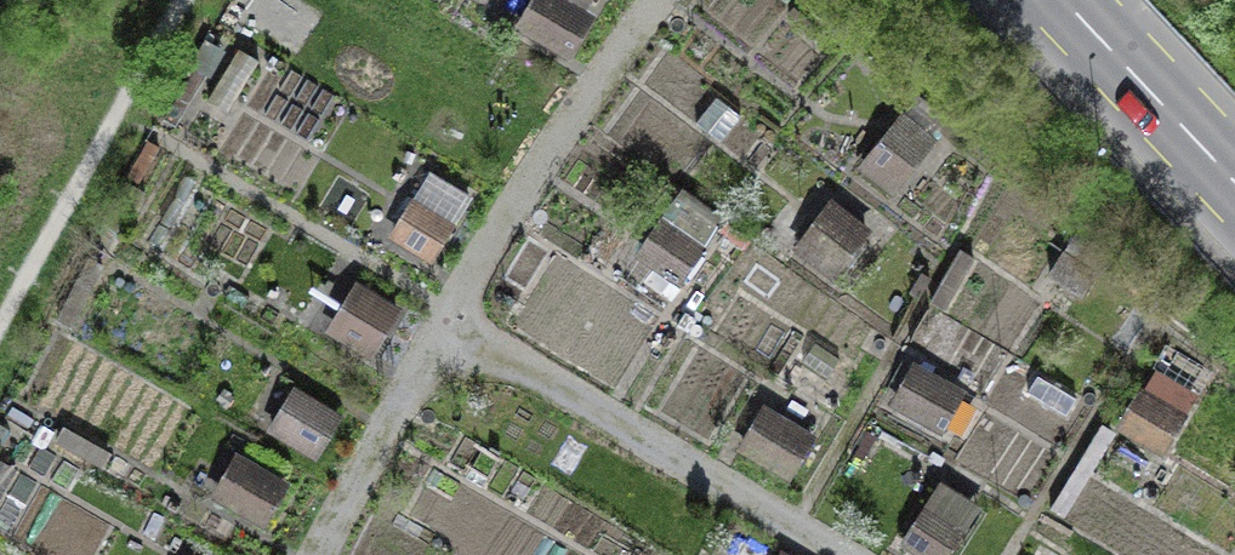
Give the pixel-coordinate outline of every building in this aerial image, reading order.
[(569,62),(596,16),(585,9),(591,0),(532,0),(514,31),(569,62)] [(903,116),(862,167),(892,192),(933,141),(903,116)] [(469,200),(427,175),(390,236),(432,261),(469,200)] [(833,206),(798,250),(833,277),(867,234),(833,206)] [(701,250),(661,223),(639,256),(679,283),(701,250)] [(401,311),(356,285),(328,333),(373,358),(401,311)] [(962,395),(914,369),(893,406),(942,433),(962,395)] [(1158,369),(1122,430),(1163,454),(1199,394),(1158,369)] [(340,418),(293,391),(268,433),(316,461),(340,418)] [(765,411),(742,450),(789,478),(812,439),(765,411)] [(289,488),(236,458),(213,499),(266,529),(289,488)] [(903,546),(916,554),(947,554),(977,510),(942,487),(903,546)]
